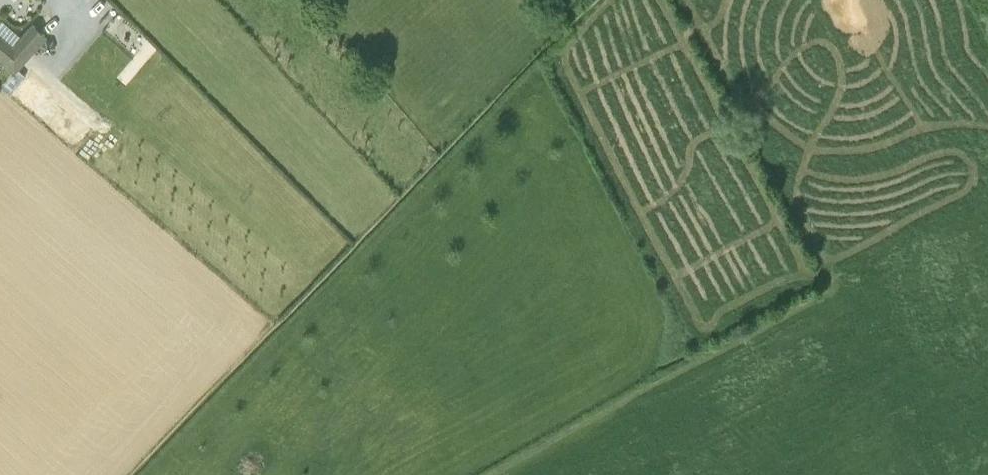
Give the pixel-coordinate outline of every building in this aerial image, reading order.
[(0,33),(0,58),(14,70),(46,34),(32,22),(12,45),(0,33)] [(8,93),(63,140),(79,120),(26,74),(8,93)]
